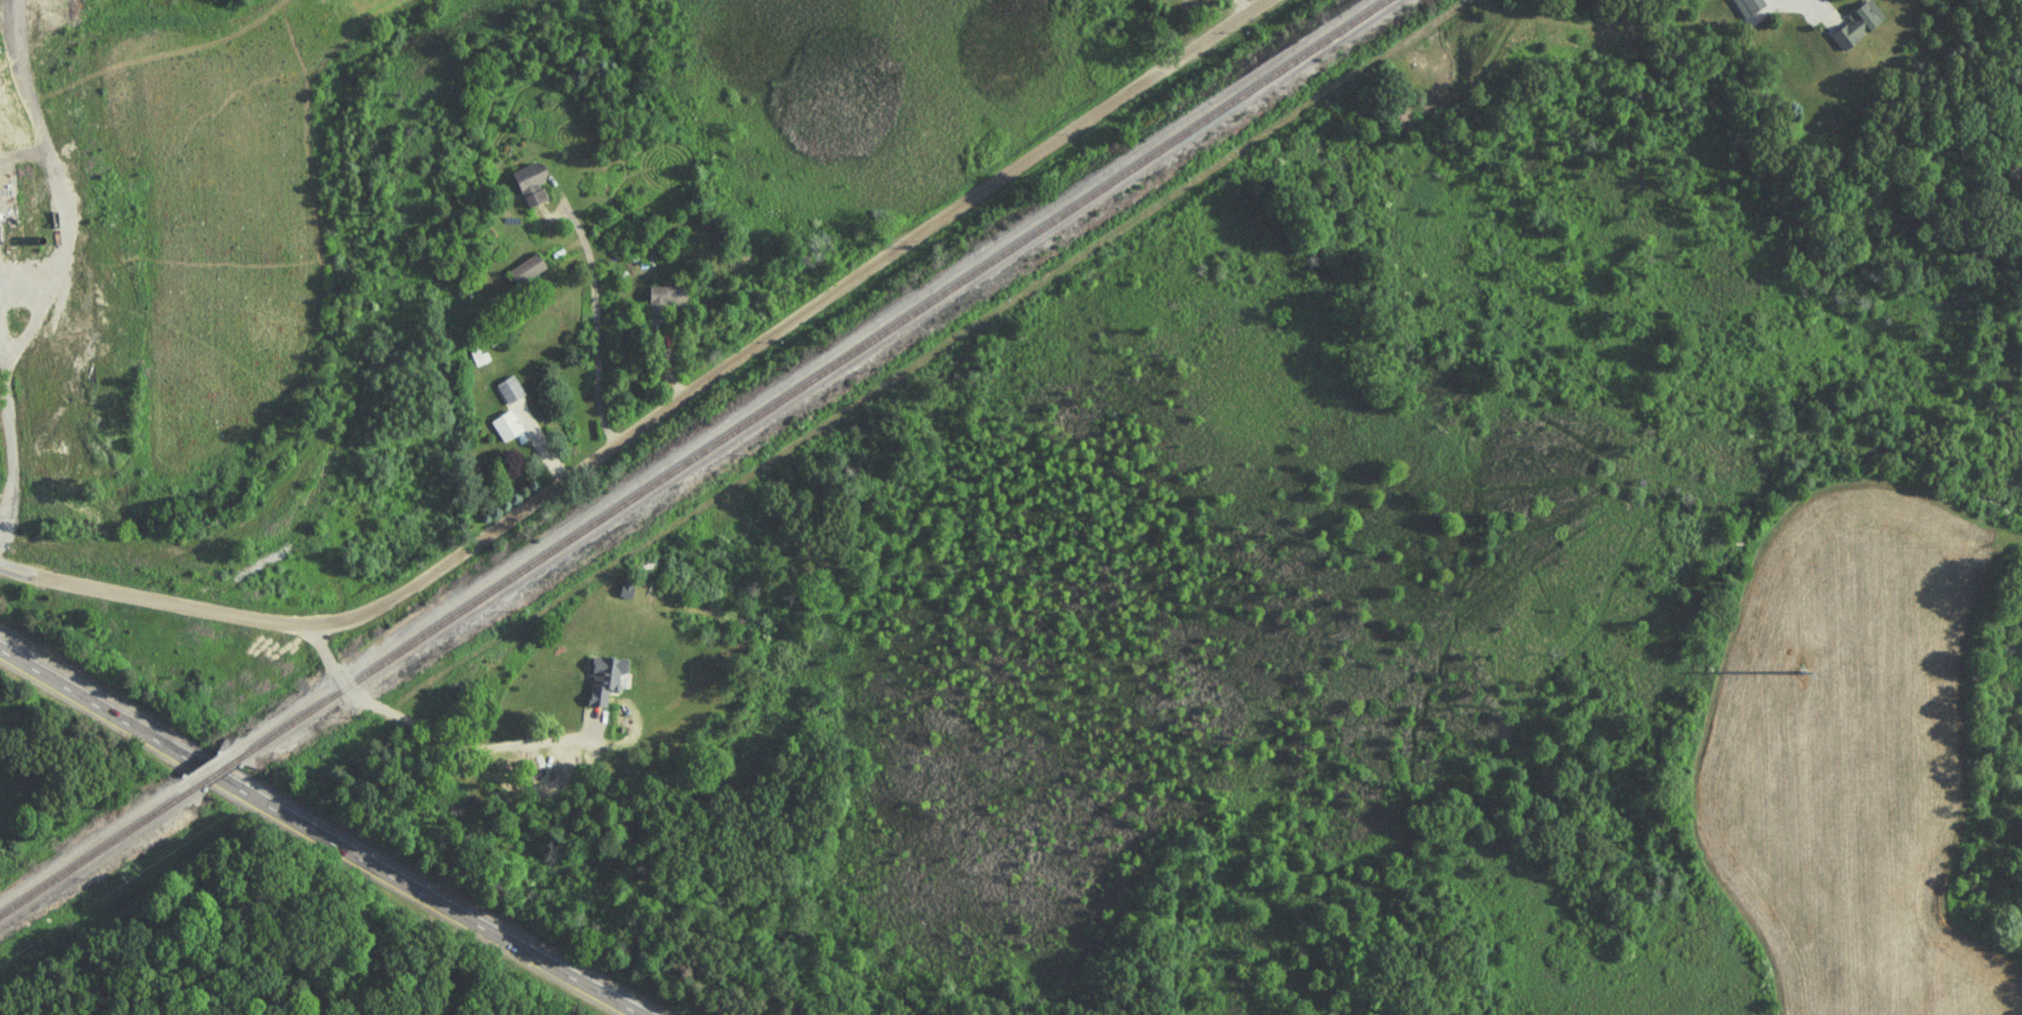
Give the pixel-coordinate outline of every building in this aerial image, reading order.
[(1767,6),(1763,0),(1741,0),(1751,16),(1767,6)] [(1872,0),(1870,0),(1846,16),(1851,24),(1832,36),(1841,51),(1886,22),(1872,0)] [(528,210),(547,201),(539,184),(547,181),(538,162),(512,174),(528,210)] [(516,288),(547,272),(538,255),(507,272),(516,288)] [(667,326),(667,306),(687,306),(687,288),(650,288),(650,326),(667,326)] [(496,387),(508,408),(526,397),(513,376),(496,387)] [(490,423),(504,444),(523,432),(510,411),(490,423)] [(636,581),(624,578),(619,598),(631,601),(636,581)] [(626,677),(628,662),(593,658),(589,707),(607,709),(609,693),(619,694),(621,676),(626,677)]
